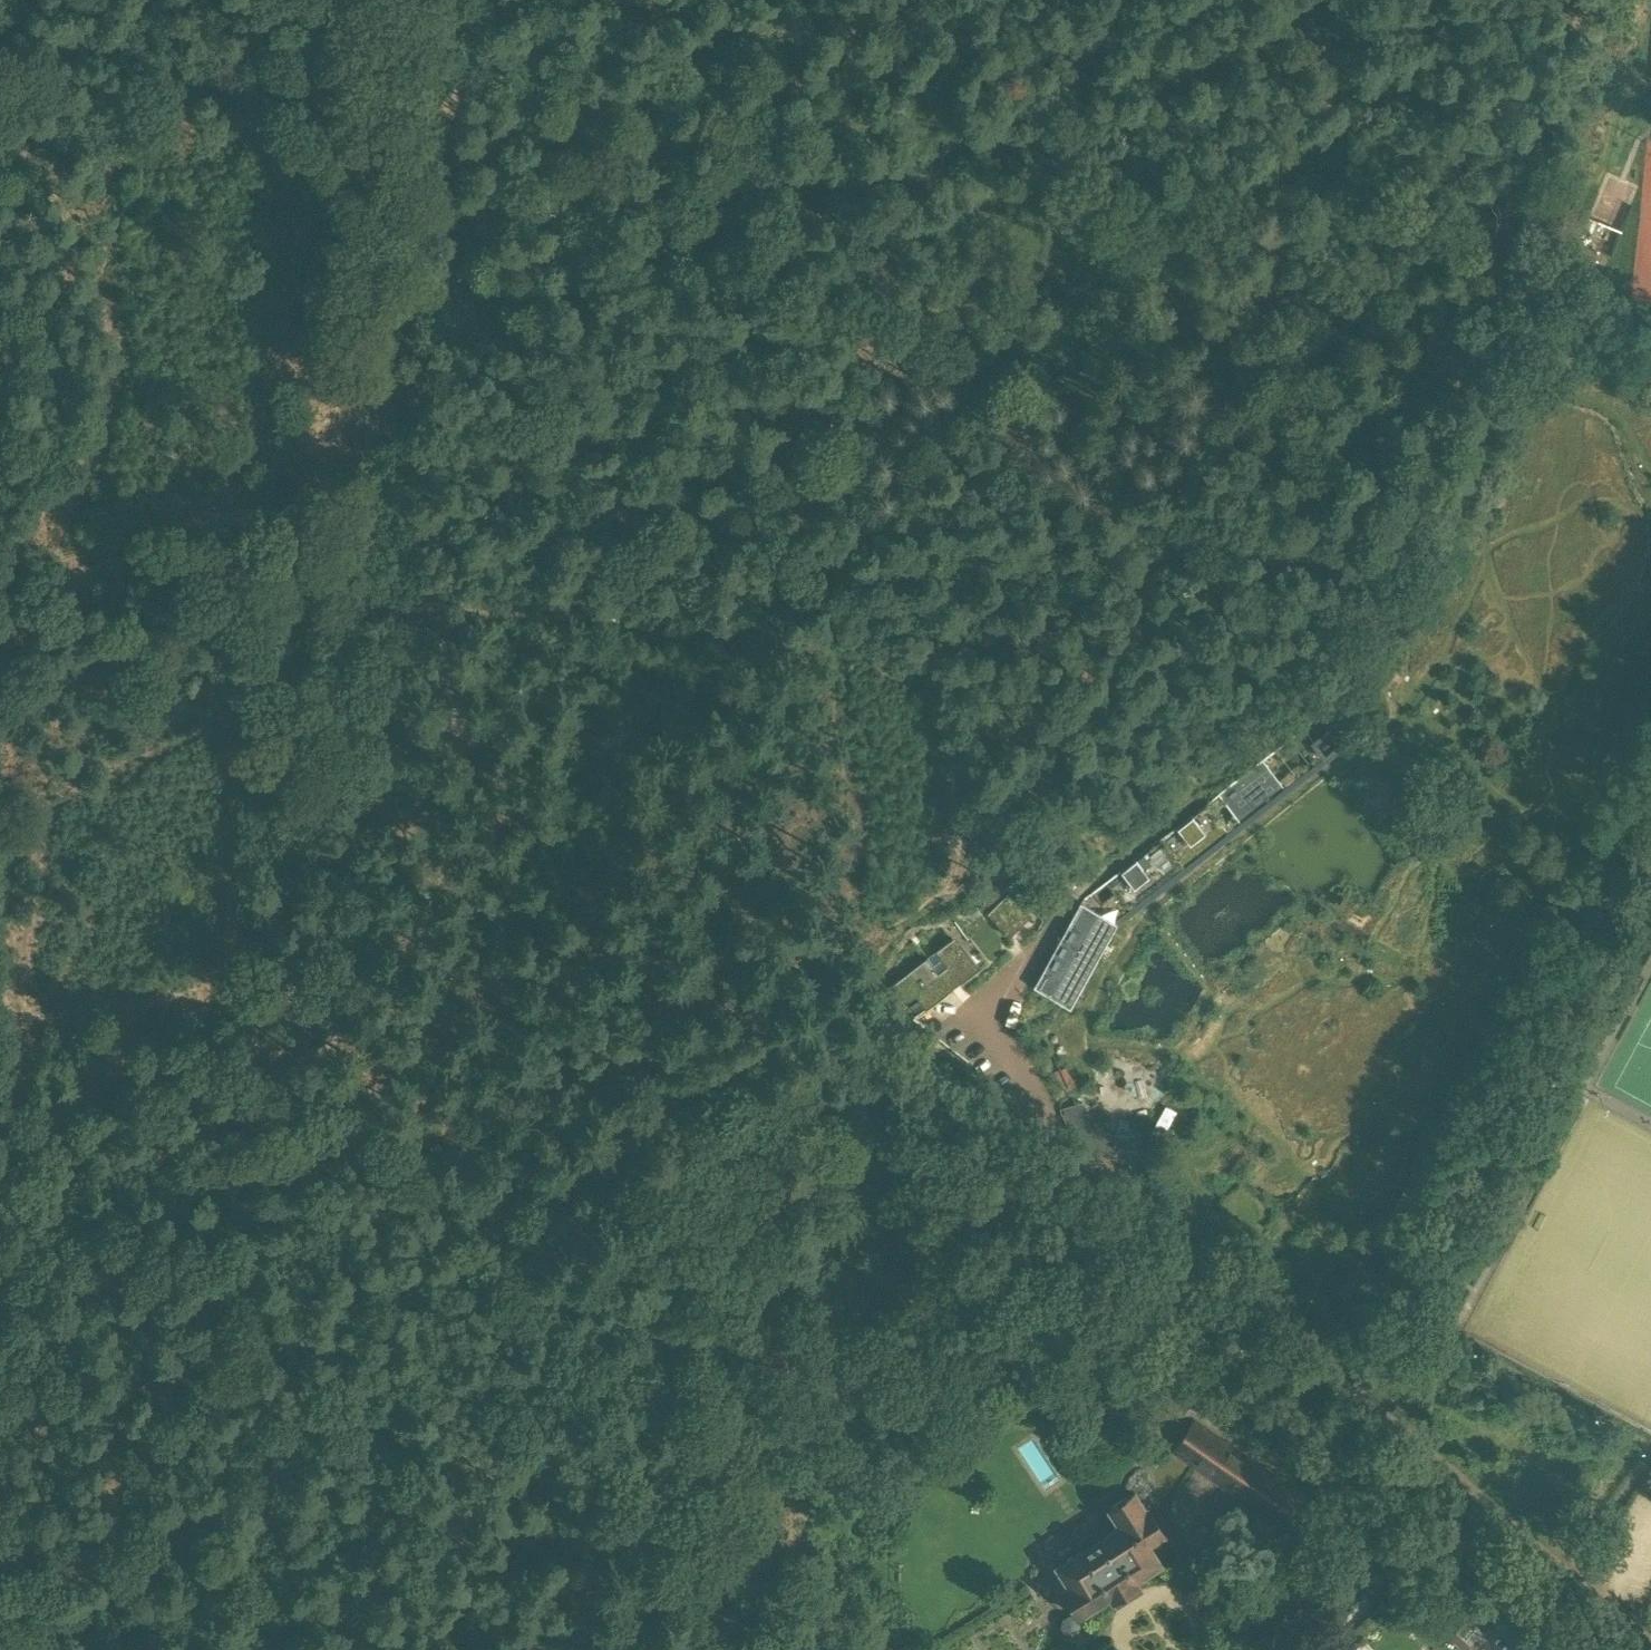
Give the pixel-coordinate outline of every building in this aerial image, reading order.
[(1324,755),(1354,732),(1332,704),(1302,727),(1324,755)] [(1262,759),(1217,794),(1240,822),(1284,787),(1262,759)] [(1206,803),(1105,882),(1127,910),(1228,831),(1206,803)] [(1102,903),(1093,891),(1083,899),(1081,903),(1098,912),(1102,903)] [(1029,912),(1009,892),(989,911),(1009,931),(1029,912)] [(1079,904),(1035,985),(1034,985),(1033,987),(1067,1005),(1067,1004),(1063,1001),(1091,951),(1108,920),(1113,922),(1113,921),(1098,912),(1081,903),(1080,902),(1079,904)] [(959,981),(985,961),(961,929),(890,985),(915,1016),(951,987),(947,982),(954,976),(959,981)] [(1101,1127),(1095,1122),(1092,1119),(1089,1114),(1086,1109),(1084,1105),(1082,1101),(1059,1108),(1068,1126),(1074,1135),(1077,1138),(1080,1141),(1093,1150),(1098,1152),(1108,1156),(1117,1159),(1134,1162),(1136,1151),(1126,1149),(1129,1138),(1118,1135),(1111,1133),(1106,1130),(1101,1127)] [(1278,1525),(1300,1492),(1194,1418),(1170,1452),(1278,1525)] [(1080,1546),(1052,1564),(1064,1584),(1062,1585),(1078,1611),(1105,1594),(1108,1597),(1133,1581),(1131,1577),(1156,1561),(1144,1541),(1159,1531),(1143,1506),(1141,1507),(1130,1490),(1104,1506),(1115,1523),(1096,1535),(1094,1532),(1085,1530),(1079,1534),(1078,1543),(1080,1546)] [(1442,1629),(1467,1649),(1471,1649),(1492,1624),(1465,1601),(1442,1629)]
